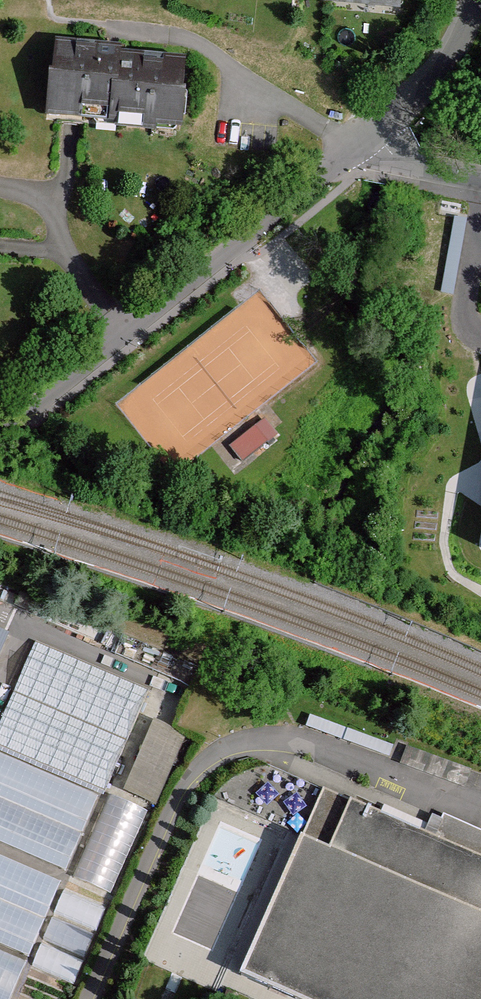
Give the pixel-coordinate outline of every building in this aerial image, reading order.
[(188,55),(58,42),(50,121),(180,135),(188,55)] [(267,425),(232,452),(244,468),(280,439),(267,425)] [(36,641),(0,726),(0,746),(105,790),(148,688),(36,641)] [(124,755),(112,782),(158,802),(189,733),(156,719),(138,761),(124,755)] [(0,755),(0,843),(65,870),(97,796),(0,755)] [(445,823),(438,840),(329,792),(306,843),(293,838),(234,972),(296,998),(480,998),(480,839),(445,823)] [(76,880),(111,895),(147,812),(112,797),(76,880)] [(61,883),(0,856),(0,942),(30,955),(61,883)] [(0,952),(0,998),(10,998),(26,963),(0,952)]
